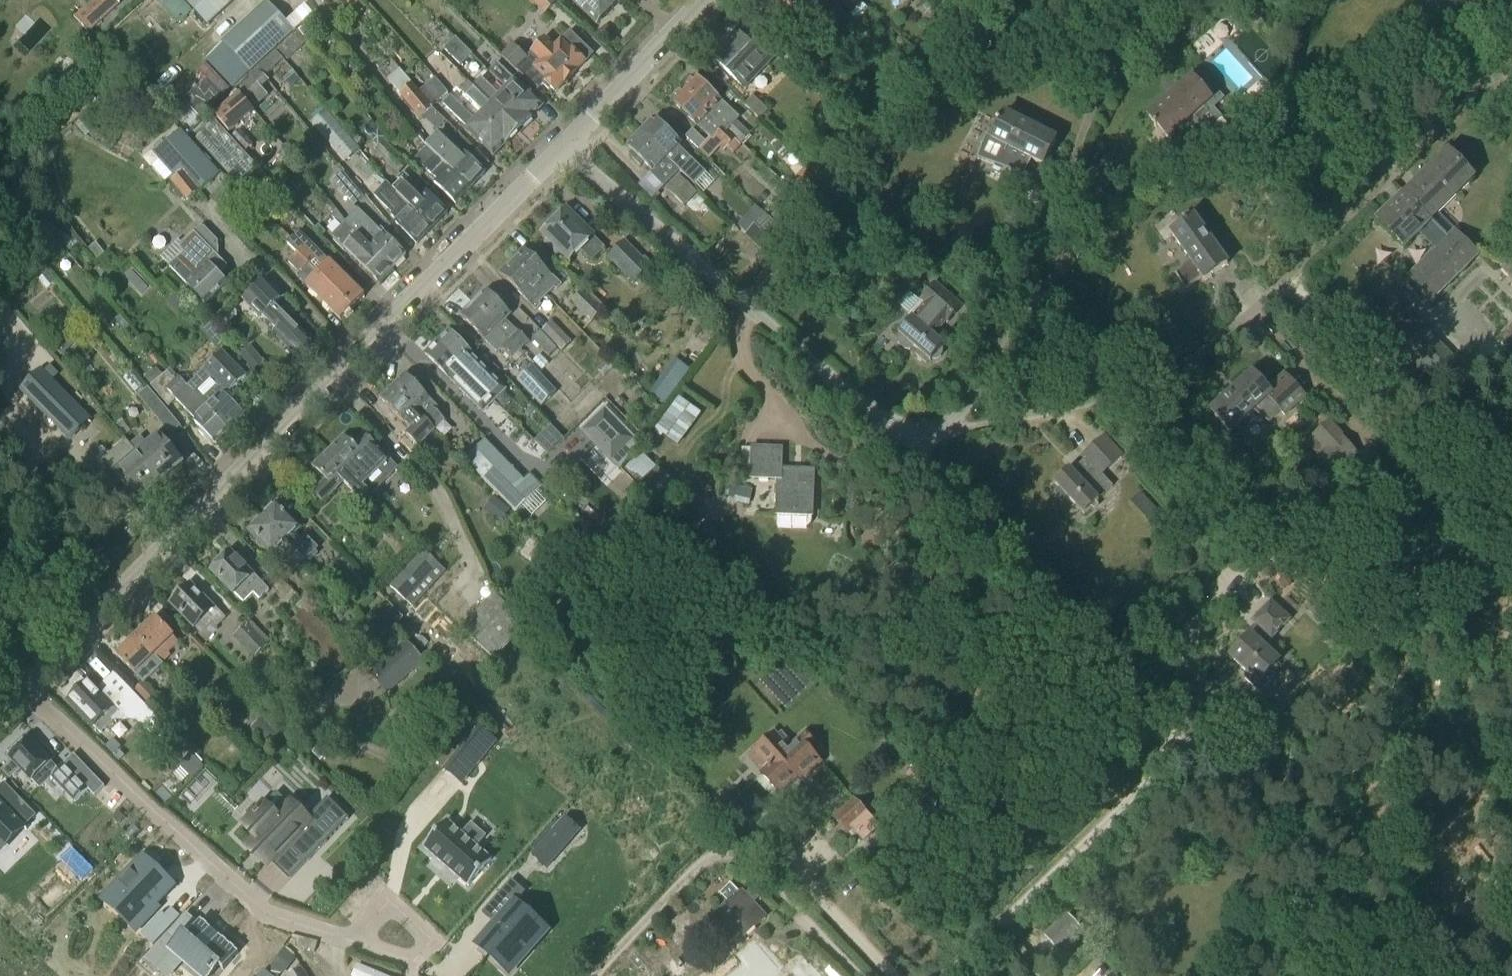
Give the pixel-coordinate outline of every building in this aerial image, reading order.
[(119,5),(115,0),(95,0),(76,18),(89,32),(119,5)] [(208,27),(237,0),(183,0),(208,27)] [(540,2),(536,6),(545,14),(557,2),(555,0),(538,0),(540,2)] [(597,25),(622,0),(572,0),(597,25)] [(828,0),(802,0),(811,8),(818,14),(830,2),(828,0)] [(857,0),(839,0),(838,1),(849,11),(850,10),(853,13),(851,15),(858,21),(868,10),(857,0)] [(1256,0),(1229,0),(1243,14),(1257,1),(1256,0)] [(250,72),(294,31),(267,2),(223,43),(250,72)] [(1182,12),(1174,19),(1182,27),(1190,20),(1182,12)] [(331,32),(317,16),(299,32),(306,41),(319,29),(326,36),(331,32)] [(757,33),(752,37),(743,29),(735,38),(736,40),(716,61),(745,90),(779,54),(757,33)] [(514,45),(503,57),(538,91),(544,84),(549,90),(551,88),(556,93),(585,63),(585,62),(592,55),(570,33),(552,52),(543,44),(529,59),(514,45)] [(288,61),(307,44),(298,34),(279,51),(288,61)] [(461,67),(473,55),(456,38),(444,50),(461,67)] [(353,70),(359,65),(349,52),(342,57),(353,70)] [(897,52),(890,61),(900,69),(904,72),(911,63),(907,60),(897,52)] [(267,84),(269,82),(264,77),(274,68),(267,61),(255,71),(267,84)] [(515,81),(497,64),(489,72),(507,90),(505,92),(531,119),(532,118),(531,118),(542,107),(516,81),(515,81)] [(400,69),(387,79),(400,96),(419,120),(433,108),(432,107),(419,92),(400,69)] [(256,107),(268,97),(261,89),(267,84),(255,71),(249,76),(251,79),(241,88),(256,107)] [(422,90),(419,92),(432,107),(448,94),(436,79),(422,90)] [(500,97),(482,79),(475,87),(519,131),(531,119),(505,92),(500,97)] [(695,79),(684,90),(727,131),(736,121),(739,119),(722,102),(721,103),(695,79)] [(1200,88),(1192,79),(1149,118),(1168,139),(1191,118),(1204,133),(1212,126),(1221,118),(1212,109),(1223,99),(1208,82),(1200,88)] [(473,88),(468,83),(461,90),(484,113),(480,117),(507,144),(519,131),(475,87),(473,88)] [(727,131),(684,90),(673,102),(699,127),(713,140),(716,137),(728,148),(735,140),(726,132),(727,131)] [(215,116),(230,134),(256,113),(240,94),(215,116)] [(506,144),(507,144),(480,117),(476,121),(451,97),(443,104),(469,129),(468,129),(494,155),(505,143),(506,144)] [(760,121),(768,112),(753,97),(744,106),(760,121)] [(345,163),(360,150),(326,111),(311,124),(345,163)] [(984,136),(976,159),(1023,176),(1031,160),(1039,164),(1043,166),(1056,141),(1049,137),(1004,115),(992,140),(984,136)] [(1221,118),(1212,126),(1222,137),(1231,129),(1221,118)] [(640,135),(679,173),(694,187),(707,175),(679,147),(681,145),(655,120),(640,135)] [(736,121),(727,131),(740,143),(749,134),(736,121)] [(238,185),(257,167),(216,122),(197,140),(238,185)] [(379,129),(373,133),(373,141),(379,147),(385,141),(385,134),(379,129)] [(202,189),(219,174),(180,130),(154,153),(174,175),(183,167),(202,189)] [(700,150),(706,143),(693,130),(686,137),(700,150)] [(239,131),(232,137),(246,152),(253,146),(239,131)] [(464,153),(441,132),(428,146),(472,189),(486,174),(464,153)] [(679,173),(640,135),(628,148),(632,152),(629,156),(640,167),(644,163),(653,172),(650,175),(664,188),(679,173)] [(807,139),(798,149),(808,158),(817,148),(807,139)] [(399,175),(409,165),(385,141),(379,147),(375,151),(399,175)] [(834,165),(845,153),(836,144),(824,157),(834,165)] [(456,205),(472,189),(428,146),(415,159),(438,180),(434,184),(456,205)] [(1404,195),(1431,222),(1475,178),(1449,151),(1404,195)] [(809,200),(822,186),(804,169),(791,183),(809,200)] [(184,173),(172,183),(187,201),(199,192),(184,173)] [(406,187),(398,194),(397,195),(431,230),(447,213),(427,193),(423,197),(409,183),(412,180),(404,173),(398,179),(406,187)] [(354,206),(364,198),(344,174),(334,182),(354,206)] [(267,178),(259,185),(277,204),(285,197),(267,178)] [(398,194),(387,183),(374,196),(392,214),(391,216),(398,222),(396,224),(417,244),(431,230),(397,195),(398,194)] [(789,190),(783,197),(789,202),(795,196),(789,190)] [(1431,222),(1404,195),(1376,222),(1403,249),(1419,234),(1436,251),(1441,245),(1449,253),(1457,245),(1473,261),(1479,255),(1455,232),(1447,239),(1431,222)] [(819,197),(810,207),(820,216),(829,206),(819,197)] [(238,231),(249,221),(237,207),(226,217),(238,231)] [(766,255),(785,234),(766,217),(767,216),(758,209),(747,221),(754,227),(746,236),(766,255)] [(592,261),(605,249),(594,238),(594,237),(567,210),(543,235),(570,261),(581,250),(592,261)] [(393,269),(405,256),(359,211),(347,224),(393,269)] [(333,214),(332,218),(343,228),(347,224),(341,219),(336,212),(333,214)] [(1205,281),(1228,265),(1194,218),(1171,234),(1191,261),(1176,276),(1186,289),(1202,278),(1205,281)] [(379,283),(393,269),(347,224),(343,228),(333,238),(379,283)] [(187,249),(170,266),(206,304),(227,284),(219,275),(227,267),(213,252),(219,247),(219,242),(205,227),(200,227),(195,232),(194,232),(181,244),(187,249)] [(288,244),(298,254),(319,274),(352,310),(365,298),(310,242),(300,231),(288,244)] [(635,284),(650,268),(625,243),(609,258),(635,284)] [(815,258),(822,249),(815,244),(808,252),(815,258)] [(1473,261),(1457,245),(1449,253),(1441,245),(1436,251),(1408,278),(1432,302),(1473,261)] [(95,246),(89,251),(96,259),(101,255),(95,246)] [(557,290),(561,286),(526,251),(514,264),(546,297),(555,288),(557,290)] [(341,321),(352,310),(319,274),(298,254),(288,263),(299,274),(297,277),(341,321)] [(899,255),(895,266),(915,272),(918,260),(899,255)] [(1501,267),(1511,278),(1511,256),(1501,267)] [(537,311),(541,306),(539,304),(546,297),(514,264),(502,277),(537,311)] [(266,280),(244,301),(262,319),(264,317),(274,327),(270,330),(275,335),(300,361),(316,346),(290,320),(286,324),(272,309),(284,297),(266,280)] [(947,324),(962,307),(934,283),(920,300),(921,301),(917,305),(918,305),(908,316),(911,319),(899,334),(900,335),(897,339),(897,341),(898,343),(899,344),(899,345),(901,347),(902,348),(904,349),(906,350),(907,350),(909,351),(910,351),(914,347),(918,351),(915,355),(926,365),(930,361),(931,362),(932,360),(934,360),(935,360),(937,360),(938,359),(940,358),(941,357),(942,356),(942,355),(943,353),(943,352),(943,350),(943,348),(944,346),(933,337),(946,323),(947,324)] [(593,322),(603,312),(582,292),(573,302),(593,322)] [(519,352),(529,342),(506,321),(511,316),(487,293),(474,305),(519,352)] [(519,352),(474,305),(462,318),(485,342),(486,341),(497,353),(502,349),(512,359),(519,352)] [(562,352),(572,342),(552,322),(542,331),(562,352)] [(1502,336),(1511,346),(1511,326),(1502,336)] [(1426,328),(1406,348),(1436,379),(1457,359),(1426,328)] [(479,367),(471,359),(473,356),(449,331),(437,343),(488,396),(494,401),(505,390),(499,384),(481,365),(479,367)] [(549,357),(557,350),(540,332),(532,340),(549,357)] [(488,396),(437,343),(425,354),(450,379),(451,379),(478,406),(488,396)] [(251,346),(240,355),(254,372),(264,363),(251,346)] [(191,391),(192,389),(230,430),(244,416),(225,397),(246,377),(222,353),(187,387),(191,391)] [(42,369),(20,391),(70,442),(92,420),(53,380),(59,374),(50,365),(44,371),(42,369)] [(542,406),(556,393),(533,367),(517,381),(542,406)] [(151,386),(163,375),(156,368),(144,378),(151,386)] [(136,392),(142,386),(131,373),(124,379),(136,392)] [(191,391),(187,387),(177,377),(174,380),(167,373),(151,387),(168,408),(177,401),(196,421),(195,422),(202,430),(199,433),(211,445),(214,442),(216,444),(230,430),(192,389),(191,391)] [(1268,391),(1253,374),(1210,413),(1229,434),(1254,412),(1270,424),(1282,413),(1285,417),(1305,399),(1285,376),(1268,391)] [(406,376),(394,388),(435,430),(444,421),(441,418),(443,416),(443,413),(406,376)] [(663,377),(650,394),(665,405),(677,388),(663,377)] [(435,430),(394,388),(382,401),(405,424),(411,429),(406,434),(418,447),(426,440),(435,430)] [(159,421),(168,413),(148,389),(138,397),(159,421)] [(621,398),(616,402),(621,408),(626,403),(621,398)] [(678,448),(702,415),(679,398),(655,431),(678,448)] [(1344,449),(1339,443),(1343,439),(1329,423),(1312,438),(1332,460),(1325,466),(1334,476),(1358,455),(1349,445),(1344,449)] [(378,448),(365,435),(354,447),(346,439),(331,453),(370,493),(369,493),(372,495),(378,489),(370,481),(390,462),(377,449),(378,448)] [(183,465),(160,437),(147,447),(140,438),(130,446),(138,455),(140,453),(164,480),(183,465)] [(1102,476),(1122,458),(1104,439),(1083,458),(1086,461),(1073,473),(1070,470),(1055,484),(1059,489),(1055,493),(1062,503),(1069,499),(1084,515),(1099,501),(1098,501),(1112,487),(1102,476)] [(526,485),(523,481),(524,481),(486,441),(465,462),(515,513),(542,487),(533,478),(526,485)] [(781,450),(753,449),(752,471),(747,471),(747,476),(752,476),(752,477),(779,478),(777,528),(805,529),(806,528),(808,528),(809,527),(810,525),(811,523),(813,472),(780,471),(781,450)] [(140,453),(138,455),(127,464),(119,454),(109,463),(140,500),(164,480),(140,453)] [(370,493),(331,453),(315,469),(325,480),(313,493),(324,504),(345,483),(357,495),(362,500),(369,493),(370,493)] [(635,460),(624,471),(641,487),(640,488),(661,508),(663,506),(666,509),(680,495),(656,472),(638,456),(635,460)] [(737,487),(734,501),(748,504),(752,490),(737,487)] [(501,524),(511,510),(493,498),(484,511),(501,524)] [(301,542),(294,534),(300,529),(277,505),(263,518),(305,561),(318,549),(306,537),(301,542)] [(74,507),(69,511),(76,519),(81,515),(74,507)] [(305,561),(263,518),(249,531),(272,556),(273,555),(281,563),(287,558),(297,569),(305,561)] [(715,523),(702,526),(706,540),(719,537),(715,523)] [(590,527),(585,533),(586,540),(592,545),(600,535),(590,527)] [(445,572),(423,551),(391,586),(413,607),(445,572)] [(260,600),(270,590),(254,575),(232,552),(212,571),(234,594),(235,593),(244,603),(254,593),(260,600)] [(192,584),(172,604),(195,628),(197,629),(217,610),(216,608),(192,584)] [(526,627),(494,596),(462,629),(494,660),(526,627)] [(384,639),(404,619),(387,602),(367,623),(384,639)] [(1289,621),(1270,604),(1253,622),(1262,631),(1254,639),(1250,636),(1230,657),(1247,673),(1245,675),(1245,679),(1254,688),(1254,689),(1256,687),(1262,687),(1264,689),(1265,688),(1264,687),(1274,677),(1275,679),(1276,678),(1270,672),(1279,663),(1263,648),(1289,621)] [(156,619),(138,636),(156,655),(161,661),(179,643),(173,638),(174,637),(156,619)] [(255,657),(267,645),(248,625),(236,637),(255,657)] [(138,636),(118,656),(136,674),(144,683),(145,683),(164,664),(161,661),(156,655),(138,636)] [(406,642),(371,675),(387,692),(422,660),(406,642)] [(1361,672),(1354,677),(1360,684),(1367,679),(1361,672)] [(73,699),(71,701),(94,725),(92,727),(100,735),(118,717),(121,714),(122,714),(91,682),(81,691),(77,691),(73,696),(73,699)] [(158,697),(145,683),(144,683),(135,692),(149,706),(158,697)] [(448,721),(462,709),(456,702),(442,715),(448,721)] [(272,727),(261,738),(271,748),(282,737),(272,727)] [(456,754),(444,769),(462,784),(497,743),(478,727),(456,754)] [(775,732),(747,757),(761,772),(759,773),(764,777),(779,794),(797,778),(799,780),(810,770),(820,761),(809,750),(815,745),(803,732),(795,739),(788,745),(775,732)] [(28,738),(6,759),(38,791),(40,788),(52,777),(57,771),(59,770),(28,738)] [(259,745),(250,753),(256,760),(265,752),(259,745)] [(191,755),(181,765),(192,777),(203,767),(191,755)] [(59,770),(50,779),(74,804),(88,791),(93,797),(104,788),(73,757),(59,770)] [(293,772),(248,817),(293,862),(357,799),(337,778),(318,797),(293,772)] [(6,819),(13,826),(24,815),(1,790),(0,791),(0,824),(6,819)] [(854,799),(832,818),(847,835),(852,830),(865,843),(881,828),(854,799)] [(435,808),(409,834),(459,875),(484,847),(435,808)] [(562,820),(519,868),(535,882),(578,834),(562,820)] [(143,857),(112,889),(136,911),(129,918),(140,929),(164,905),(152,894),(166,879),(143,857)] [(488,936),(479,947),(486,953),(501,966),(508,972),(518,961),(545,931),(516,905),(501,892),(500,893),(503,895),(486,915),(483,913),(497,926),(488,936)] [(742,892),(708,924),(728,945),(740,934),(743,938),(766,917),(742,892)] [(1063,957),(1087,935),(1069,915),(1044,936),(1063,957)] [(149,953),(158,961),(167,951),(195,975),(206,975),(215,967),(220,971),(236,954),(218,937),(216,939),(208,931),(209,929),(198,920),(184,936),(181,933),(174,942),(166,935),(149,953)] [(314,951),(316,943),(304,939),(301,947),(314,951)] [(277,947),(264,963),(275,971),(288,956),(277,947)] [(755,971),(735,950),(719,965),(723,970),(717,975),(750,975),(755,971)]
